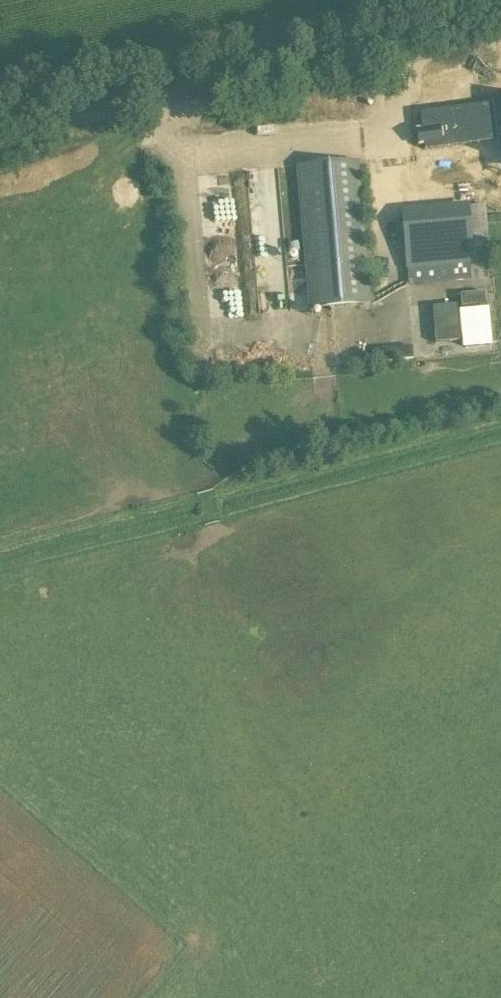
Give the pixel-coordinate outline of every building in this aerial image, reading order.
[(480,143),(478,131),(498,128),(500,153),(500,103),(495,104),(497,120),(477,123),(475,105),(419,113),(424,151),(480,143)] [(311,309),(371,304),(358,162),(298,167),(311,309)] [(405,252),(407,270),(475,264),(474,246),(405,252)]
